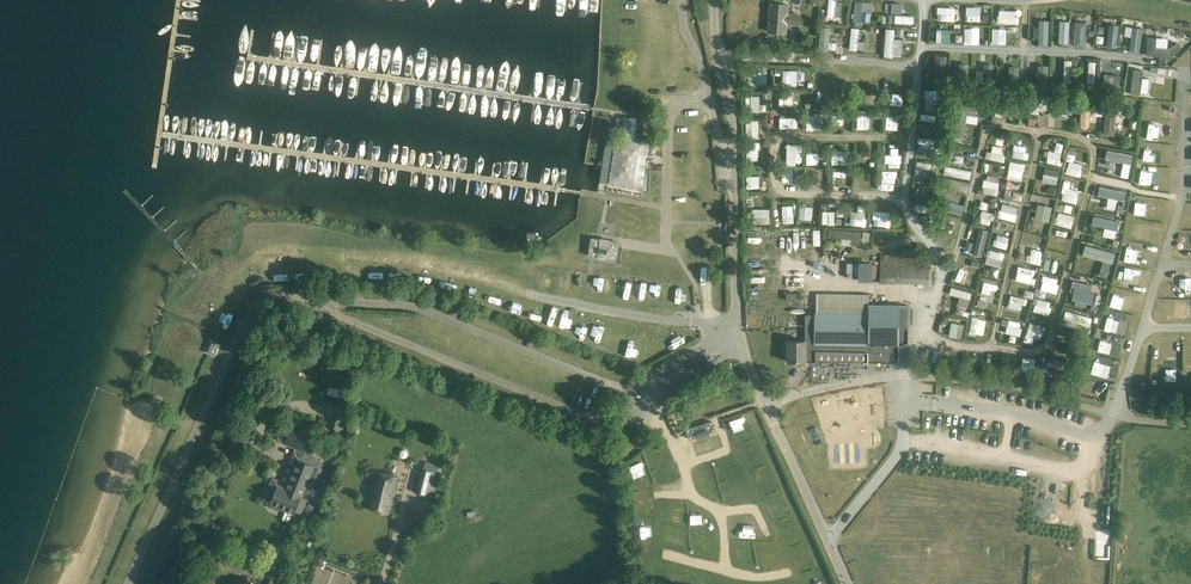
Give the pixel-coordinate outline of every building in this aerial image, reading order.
[(842,2),(836,2),(836,0),(828,0),(827,17),(841,18),(842,2)] [(854,1),(853,21),(871,22),(872,1),(854,1)] [(788,5),(782,4),(770,3),(769,15),(771,15),(769,32),(786,33),(787,23),(800,25),(801,15),(787,14),(788,5)] [(892,3),(892,12),(900,12),(900,3),(892,3)] [(966,21),(981,21),(981,6),(966,5),(966,21)] [(935,6),(935,20),(956,20),(957,7),(935,6)] [(1017,23),(1018,10),(999,9),(998,23),(1017,23)] [(895,14),(894,23),(914,23),(915,15),(895,14)] [(1038,45),(1049,46),(1050,19),(1039,19),(1038,45)] [(1059,20),(1060,43),(1070,43),(1070,20),(1059,20)] [(1086,47),(1087,21),(1075,20),(1075,46),(1086,47)] [(1109,23),(1107,46),(1117,47),(1119,24),(1109,23)] [(821,25),(818,49),(828,50),(832,27),(821,25)] [(858,40),(859,27),(851,27),(850,49),(865,50),(865,40),(858,40)] [(901,38),(895,38),(895,28),(885,28),(884,56),(900,56),(901,38)] [(937,28),(936,42),(950,42),(951,29),(937,28)] [(978,43),(979,28),(965,28),(964,43),(978,43)] [(1015,32),(1000,29),(998,45),(1013,47),(1015,32)] [(1147,36),(1146,56),(1172,58),(1172,51),(1180,51),(1180,43),(1158,42),(1158,36),(1147,36)] [(1128,42),(1119,41),(1118,50),(1140,50),(1140,38),(1129,38),(1128,42)] [(1038,64),(1038,85),(1049,86),(1049,64),(1038,64)] [(750,72),(751,86),(767,85),(767,66),(758,66),(758,72),(750,72)] [(871,78),(886,78),(886,66),(871,66),(871,78)] [(1127,66),(1124,82),(1130,83),(1133,67),(1127,66)] [(1018,79),(1019,67),(1010,67),(1010,78),(1018,79)] [(858,71),(858,86),(870,86),(871,71),(858,71)] [(784,73),(783,85),(795,85),(796,73),(784,73)] [(748,94),(748,111),(767,111),(767,103),(760,103),(760,95),(748,94)] [(1051,111),(1051,96),(1033,96),(1034,111),(1051,111)] [(1158,115),(1160,102),(1148,100),(1146,113),(1158,115)] [(980,118),(981,108),(959,104),(954,137),(964,139),(966,123),(970,124),(971,117),(980,118)] [(1080,126),(1090,126),(1091,106),(1081,106),(1080,126)] [(1104,134),(1115,136),(1118,110),(1106,109),(1104,134)] [(808,113),(807,126),(819,126),(820,114),(808,113)] [(886,129),(898,130),(898,116),(886,116),(886,129)] [(759,135),(759,120),(747,120),(747,135),(759,135)] [(637,146),(637,122),(621,122),(621,146),(637,146)] [(1157,139),(1157,123),(1145,123),(1144,139),(1157,139)] [(986,150),(985,158),(1005,161),(1007,147),(1004,146),(1006,133),(996,132),(994,151),(986,150)] [(931,152),(931,137),(918,137),(918,152),(931,152)] [(1062,154),(1064,143),(1056,141),(1054,152),(1062,154)] [(759,142),(747,142),(747,160),(760,160),(759,142)] [(1029,158),(1032,145),(1014,142),(1012,155),(1029,158)] [(1065,173),(1081,177),(1084,164),(1074,161),(1077,148),(1071,146),(1065,173)] [(874,148),(863,148),(862,163),(874,163),(874,148)] [(1155,162),(1156,149),(1141,148),(1141,161),(1155,162)] [(1107,149),(1103,165),(1129,171),(1133,154),(1107,149)] [(807,162),(820,163),(821,151),(807,150),(807,162)] [(1047,164),(1060,165),(1061,154),(1048,152),(1047,164)] [(832,165),(842,165),(843,153),(832,153),(832,165)] [(886,153),(886,167),(901,168),(901,153),(886,153)] [(955,154),(954,162),(963,164),(965,156),(955,154)] [(930,177),(932,162),(916,160),(913,175),(930,177)] [(1006,178),(1021,181),(1026,163),(1010,160),(1006,178)] [(945,164),(943,173),(970,180),(972,171),(945,164)] [(1057,184),(1060,170),(1045,166),(1042,181),(1057,184)] [(1154,185),(1155,171),(1139,171),(1138,184),(1154,185)] [(747,176),(748,189),(760,188),(759,175),(747,176)] [(982,192),(997,194),(999,179),(984,177),(982,192)] [(1070,187),(1071,181),(1065,180),(1060,199),(1076,203),(1080,190),(1070,187)] [(917,195),(916,211),(930,211),(931,196),(917,195)] [(947,211),(963,215),(965,205),(949,201),(947,211)] [(1133,214),(1145,215),(1147,202),(1136,201),(1133,214)] [(1015,220),(1018,206),(1003,202),(999,217),(1015,220)] [(1038,203),(1035,219),(1049,222),(1052,206),(1038,203)] [(1060,203),(1054,223),(1071,228),(1074,215),(1071,214),(1073,206),(1060,203)] [(782,223),(794,223),(793,205),(782,205),(782,223)] [(800,205),(799,219),(812,220),(813,206),(800,205)] [(770,223),(770,208),(753,208),(754,224),(770,223)] [(982,209),(979,221),(990,225),(993,213),(982,209)] [(834,211),(823,210),(822,223),(834,224),(834,211)] [(865,225),(866,212),(852,211),(851,224),(865,225)] [(874,225),(889,225),(889,213),(875,212),(874,225)] [(1128,236),(1140,237),(1141,226),(1129,225),(1128,236)] [(983,257),(990,230),(979,227),(973,254),(983,257)] [(1096,228),(1094,241),(1108,242),(1109,229),(1096,228)] [(860,245),(861,230),(842,230),(842,244),(860,245)] [(997,233),(993,245),(1006,249),(1010,236),(997,233)] [(600,239),(591,238),(588,255),(616,260),(619,242),(610,241),(610,240),(600,238),(600,239)] [(1017,259),(1040,263),(1043,245),(1030,243),(1028,252),(1018,250),(1017,259)] [(1112,277),(1117,250),(1084,244),(1082,255),(1103,259),(1100,275),(1112,277)] [(1122,258),(1135,261),(1138,249),(1125,245),(1122,258)] [(1000,268),(1003,252),(989,249),(985,265),(1000,268)] [(880,256),(880,284),(929,285),(929,257),(880,256)] [(970,260),(964,283),(974,286),(980,262),(970,260)] [(265,265),(267,273),(280,269),(277,262),(265,265)] [(1017,286),(1025,287),(1026,280),(1036,280),(1037,268),(1019,266),(1017,286)] [(777,292),(777,267),(768,267),(768,292),(777,292)] [(1118,270),(1116,283),(1135,286),(1137,273),(1118,270)] [(1040,286),(1049,290),(1053,278),(1043,275),(1040,286)] [(1078,278),(1078,282),(1071,281),(1070,291),(1090,293),(1091,279),(1078,278)] [(995,284),(981,280),(977,297),(990,301),(995,284)] [(955,313),(966,316),(973,291),(952,286),(949,294),(960,296),(955,313)] [(1110,307),(1128,311),(1132,298),(1114,293),(1110,307)] [(1010,294),(1007,307),(1024,311),(1027,298),(1010,294)] [(1046,315),(1051,302),(1034,296),(1032,303),(1034,304),(1032,310),(1046,315)] [(885,363),(898,363),(899,345),(907,342),(907,330),(908,330),(908,305),(869,305),(869,314),(816,313),(816,315),(815,351),(816,351),(830,351),(832,355),(837,355),(839,352),(868,352),(868,362),(882,363),(882,364),(884,364),(885,363)] [(1085,324),(1086,314),(1065,311),(1064,320),(1085,324)] [(815,351),(816,315),(805,315),(805,341),(788,341),(788,362),(807,362),(813,362),(816,362),(816,351),(815,351)] [(984,335),(986,319),(972,316),(969,333),(984,335)] [(1122,331),(1124,321),(1107,318),(1105,328),(1122,331)] [(1006,331),(1018,334),(1022,323),(1010,319),(1006,331)] [(961,338),(965,324),(952,321),(949,335),(961,338)] [(1029,321),(1025,335),(1039,338),(1043,324),(1029,321)] [(1114,353),(1116,343),(1100,339),(1098,349),(1114,353)] [(213,341),(208,352),(215,356),(220,344),(213,341)] [(1106,380),(1110,368),(1092,363),(1089,376),(1106,380)] [(1148,393),(1137,386),(1133,393),(1144,400),(1148,393)] [(333,410),(328,429),(342,433),(347,414),(333,410)] [(323,424),(319,422),(314,420),(312,425),(321,429),(323,424)] [(278,487),(271,504),(271,505),(272,507),(279,509),(280,509),(281,509),(294,513),(295,511),(300,513),(321,463),(304,456),(306,452),(311,454),(317,440),(318,436),(300,428),(299,432),(291,429),(285,443),(297,448),(296,452),(295,452),(292,458),(298,460),(285,490),(279,488),(278,487)] [(439,466),(437,465),(425,462),(424,468),(422,468),(416,492),(431,496),(439,466)] [(365,508),(389,514),(398,477),(375,471),(365,508)]
